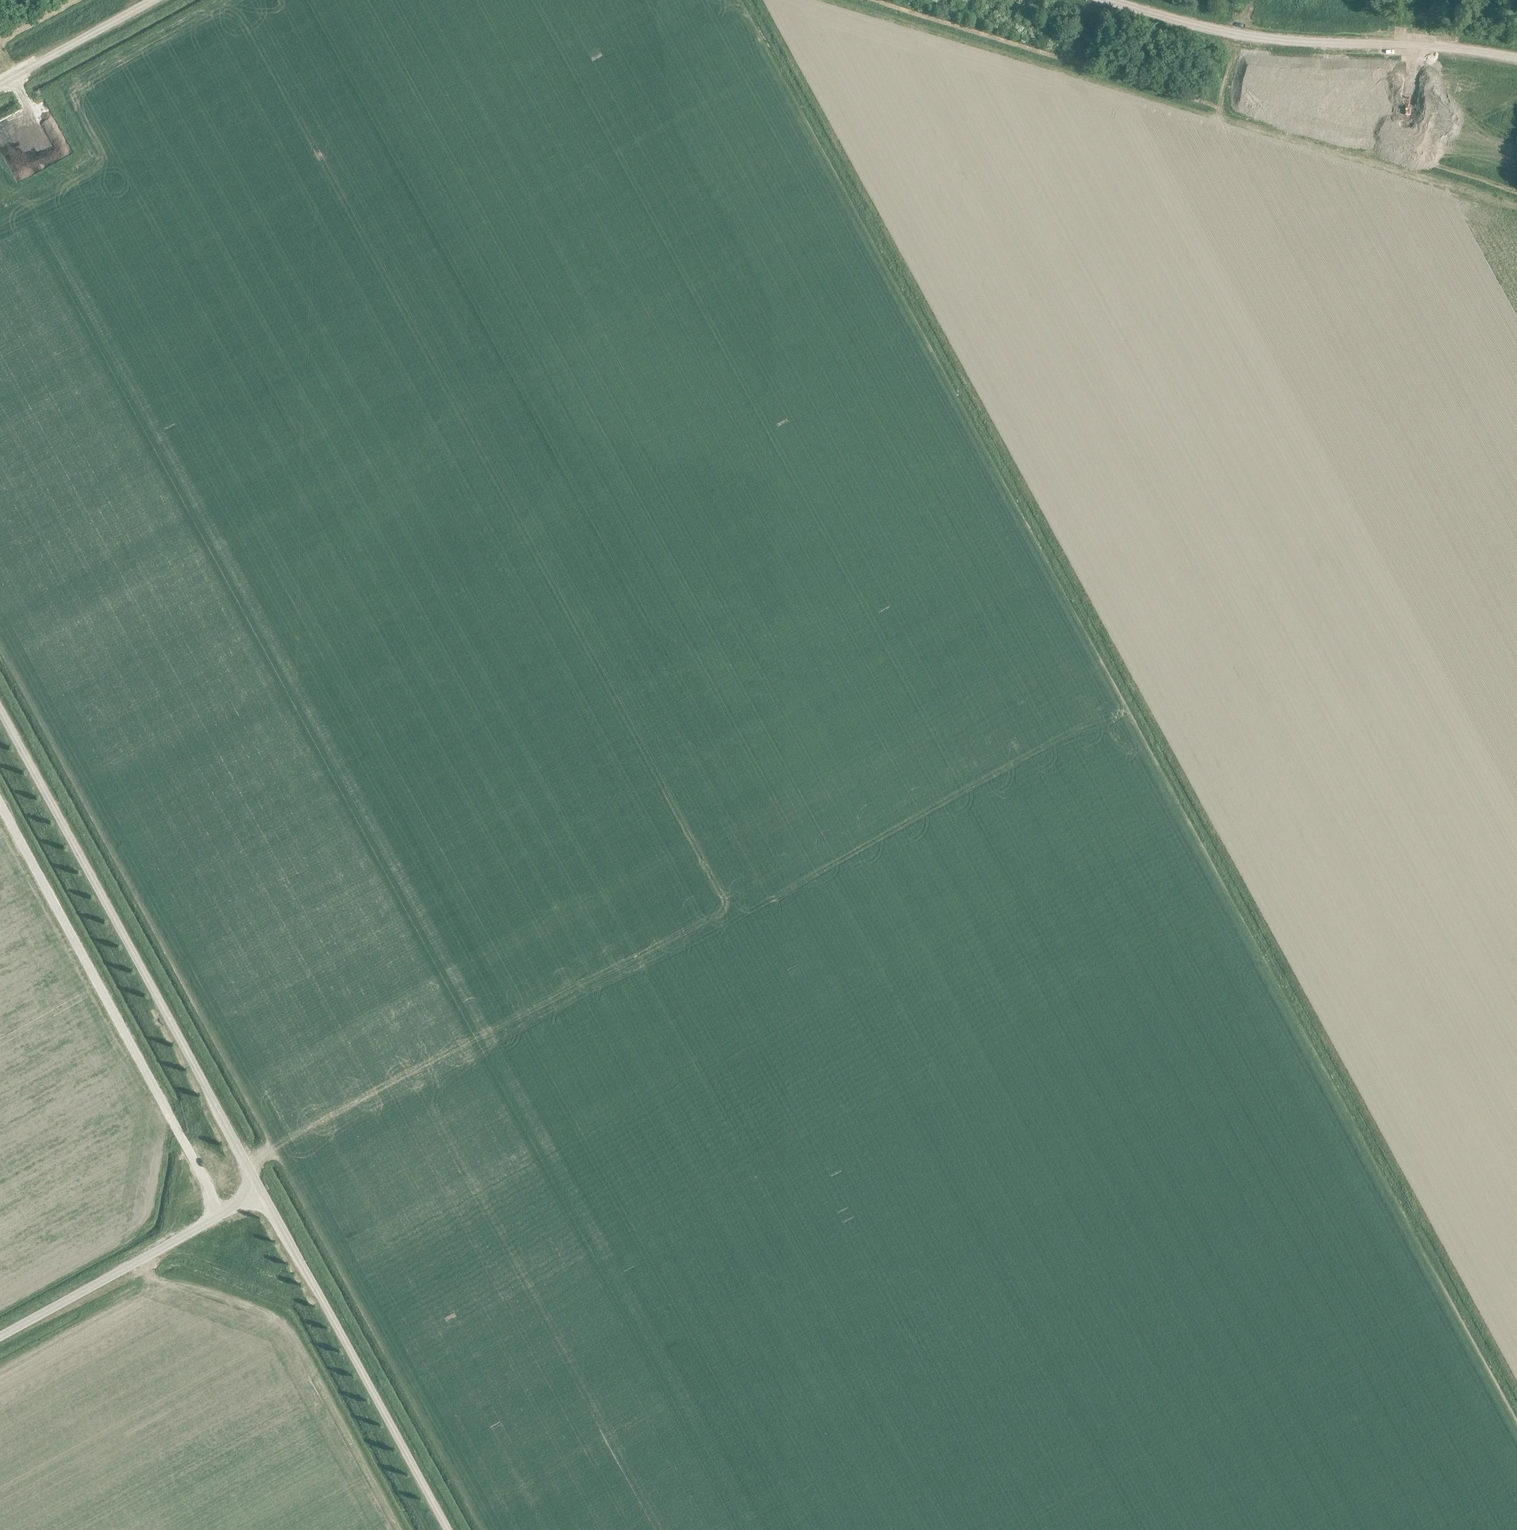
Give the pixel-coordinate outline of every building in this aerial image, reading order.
[(7,163),(15,159),(1,134),(10,129),(6,122),(0,125),(0,150),(7,163)]
